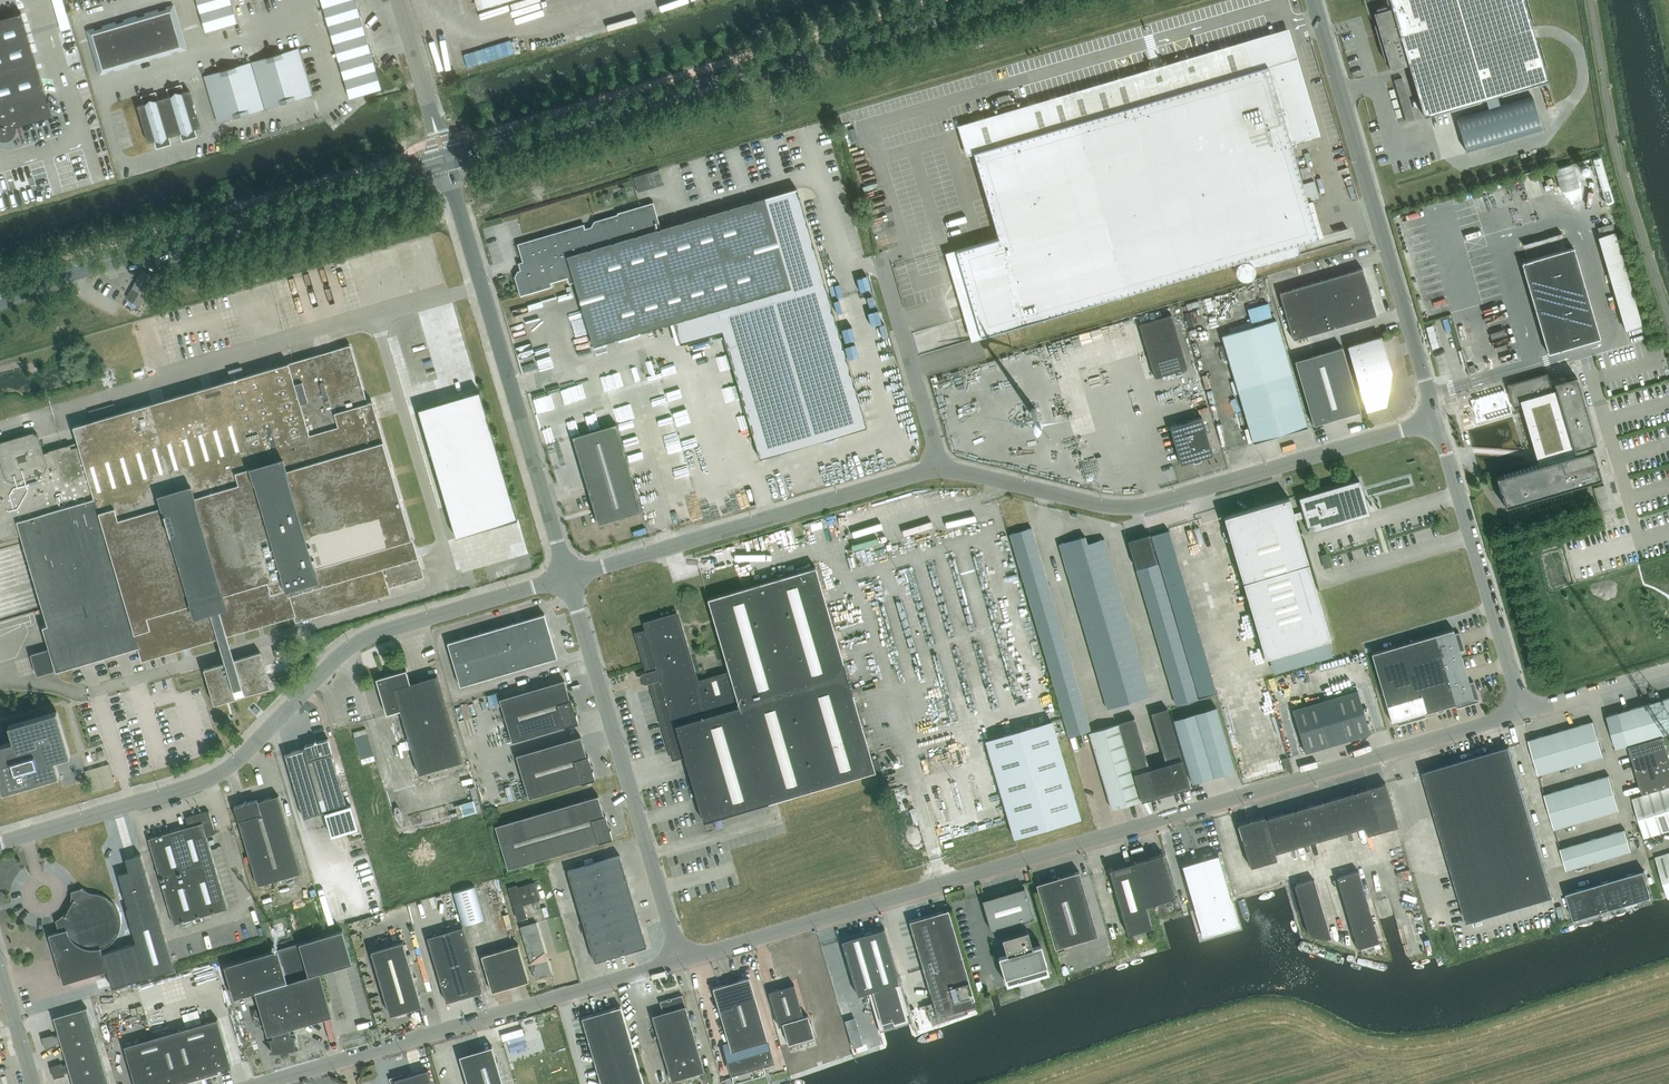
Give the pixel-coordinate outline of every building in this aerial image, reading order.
[(200,13),(216,9),(232,4),(231,0),(196,0),(200,13)] [(323,7),(328,25),(344,20),(360,16),(355,0),(346,0),(338,2),(323,7)] [(433,69),(532,45),(529,32),(520,34),(514,8),(459,21),(462,34),(455,36),(446,0),(416,0),(433,69)] [(1374,12),(1390,69),(1409,64),(1420,60),(1435,112),(1485,98),(1488,108),(1456,118),(1466,150),(1541,128),(1532,96),(1499,105),(1496,94),(1548,79),(1536,39),(1534,32),(1532,27),(1524,0),(1390,0),(1392,7),(1374,12)] [(200,13),(205,31),(221,27),(237,22),(232,4),(216,9),(200,13)] [(158,33),(180,27),(173,5),(152,11),(158,33)] [(158,33),(152,11),(130,18),(136,39),(158,33)] [(21,13),(21,12),(0,19),(0,139),(1,140),(3,140),(4,140),(5,140),(6,140),(8,140),(9,140),(10,139),(11,139),(12,138),(13,138),(14,137),(14,136),(15,135),(16,133),(16,132),(16,131),(16,130),(16,129),(16,127),(16,126),(52,116),(21,13)] [(68,16),(58,19),(61,30),(71,27),(68,16)] [(344,20),(328,25),(333,43),(349,38),(365,34),(360,16),(344,20)] [(136,39),(130,18),(109,24),(115,46),(136,39)] [(115,46),(109,24),(87,30),(93,52),(115,46)] [(186,48),(180,27),(158,33),(164,55),(186,48)] [(1289,135),(1291,142),(1319,134),(1320,134),(1291,38),(1288,27),(1288,28),(1187,57),(1157,66),(1128,74),(957,125),(960,135),(966,156),(973,154),(973,152),(1046,130),(1057,127),(1155,98),(1151,86),(1162,83),(1206,70),(1209,82),(1256,69),(1254,61),(1282,53),(1288,57),(1305,113),(1310,129),(1289,135)] [(136,39),(143,61),(164,55),(158,33),(136,39)] [(333,43),(339,61),(354,57),(370,52),(365,34),(349,38),(333,43)] [(115,46),(121,67),(143,61),(136,39),(115,46)] [(93,52),(100,74),(121,67),(115,46),(93,52)] [(274,55),(251,61),(258,85),(265,108),(288,101),(311,95),(304,71),(298,48),(274,55)] [(354,57),(339,61),(344,79),(360,75),(376,70),(373,61),(370,52),(354,57)] [(998,237),(955,250),(964,278),(967,289),(968,294),(969,296),(974,313),(974,314),(976,318),(979,331),(981,336),(981,337),(1006,329),(1007,329),(1125,294),(1243,259),(1243,261),(1244,261),(1246,261),(1247,261),(1248,261),(1249,262),(1250,262),(1251,263),(1252,264),(1253,265),(1253,266),(1254,267),(1254,268),(1264,265),(1290,257),(1287,247),(1296,244),(1319,237),(1308,200),(1303,184),(1291,142),(1289,135),(1310,129),(1305,113),(1288,57),(1282,53),(1254,61),(1256,69),(1209,82),(1206,70),(1162,83),(1151,86),(1155,98),(1074,122),(1067,124),(973,152),(974,154),(998,237)] [(228,68),(204,75),(211,99),(218,122),(241,115),(265,108),(258,85),(251,61),(228,68)] [(360,75),(344,79),(349,97),(365,93),(370,91),(381,88),(376,70),(360,75)] [(1402,76),(1394,78),(1396,86),(1404,84),(1402,76)] [(171,96),(164,98),(169,116),(182,112),(195,108),(189,90),(182,92),(179,88),(180,87),(179,87),(178,88),(177,88),(177,89),(176,89),(175,89),(174,90),(173,90),(172,90),(171,90),(170,90),(171,91),(171,96)] [(145,103),(138,106),(143,124),(156,120),(169,116),(164,98),(156,100),(153,96),(154,95),(154,94),(154,95),(153,95),(152,95),(152,96),(151,96),(151,97),(150,97),(149,97),(148,97),(147,97),(146,97),(145,97),(144,97),(144,98),(145,98),(145,103)] [(169,116),(174,134),(181,132),(185,136),(183,137),(184,138),(184,137),(185,137),(186,137),(186,136),(187,136),(188,136),(188,135),(189,135),(190,135),(191,135),(192,135),(193,135),(194,135),(194,134),(192,134),(193,129),(200,127),(195,108),(182,112),(169,116)] [(1411,109),(1403,111),(1406,120),(1414,117),(1411,109)] [(143,124),(148,142),(156,140),(159,144),(158,145),(158,146),(159,145),(160,144),(161,144),(161,143),(162,143),(163,143),(164,143),(165,142),(166,142),(167,142),(167,143),(168,143),(168,142),(167,142),(167,137),(174,134),(169,116),(156,120),(143,124)] [(1604,151),(1595,153),(1607,202),(1616,200),(1604,151)] [(1555,163),(1562,187),(1582,180),(1574,157),(1555,163)] [(646,173),(633,177),(638,192),(651,188),(646,173)] [(985,195),(979,174),(966,178),(973,199),(985,195)] [(1314,180),(1303,184),(1308,200),(1319,197),(1314,180)] [(521,269),(517,270),(514,276),(520,295),(551,286),(550,282),(567,277),(569,283),(574,282),(593,345),(674,321),(680,344),(722,331),(760,458),(867,427),(837,323),(797,188),(764,198),(695,218),(661,228),(653,202),(639,206),(617,213),(617,214),(594,221),(591,226),(585,228),(583,224),(517,243),(525,268),(521,269)] [(1612,223),(1598,227),(1599,234),(1614,230),(1612,223)] [(1642,324),(1615,231),(1598,236),(1625,329),(1642,324)] [(1548,353),(1600,338),(1573,247),(1521,262),(1548,353)] [(1356,295),(1369,291),(1363,268),(1349,272),(1356,295)] [(146,297),(156,278),(142,270),(138,277),(138,279),(140,280),(131,296),(142,302),(146,297)] [(1356,295),(1349,272),(1335,276),(1342,299),(1356,295)] [(1342,299),(1335,276),(1321,280),(1328,303),(1342,299)] [(1328,303),(1321,280),(1307,284),(1314,308),(1328,303)] [(1293,288),(1300,312),(1314,308),(1307,284),(1293,288)] [(1279,292),(1286,316),(1300,312),(1293,288),(1279,292)] [(1362,319),(1376,315),(1369,291),(1356,295),(1362,319)] [(1342,299),(1349,323),(1362,319),(1356,295),(1342,299)] [(1342,299),(1328,303),(1335,327),(1349,323),(1342,299)] [(1272,316),(1268,302),(1247,308),(1251,322),(1272,316)] [(1314,308),(1321,331),(1335,327),(1328,303),(1314,308)] [(1321,331),(1314,308),(1300,312),(1307,335),(1321,331)] [(1300,312),(1286,316),(1293,339),(1307,335),(1300,312)] [(1140,323),(1155,377),(1188,367),(1172,314),(1140,323)] [(1222,335),(1253,442),(1307,426),(1276,319),(1222,335)] [(1377,380),(1386,377),(1388,376),(1386,367),(1390,366),(1381,336),(1370,339),(1350,345),(1358,374),(1356,375),(1367,411),(1385,405),(1377,380)] [(1,537),(5,539),(22,534),(49,625),(44,627),(50,648),(31,654),(37,675),(57,669),(139,645),(143,658),(179,647),(189,644),(219,636),(222,648),(224,654),(226,659),(226,662),(235,659),(234,657),(233,651),(231,645),(227,633),(233,631),(242,629),(257,624),(261,623),(294,613),(296,620),(310,615),(328,610),(364,600),(373,597),(389,592),(387,586),(423,576),(414,547),(412,538),(412,537),(383,440),(380,430),(375,412),(372,402),(367,403),(350,346),(285,365),(219,384),(77,426),(75,427),(79,442),(46,452),(43,453),(38,436),(32,433),(1,442),(0,444),(0,455),(2,462),(0,462),(0,535),(1,537)] [(1295,360),(1313,424),(1361,411),(1342,346),(1295,360)] [(283,358),(270,362),(272,368),(285,364),(283,358)] [(1496,477),(1504,506),(1601,477),(1591,444),(1596,443),(1576,375),(1550,383),(1547,372),(1507,384),(1514,408),(1526,404),(1541,455),(1543,463),(1496,477)] [(480,391),(418,409),(456,537),(517,519),(480,391)] [(1201,460),(1201,458),(1213,454),(1202,417),(1170,426),(1181,464),(1194,460),(1194,462),(1201,460)] [(572,436),(585,480),(589,493),(598,523),(609,520),(641,510),(616,423),(572,436)] [(1225,516),(1224,516),(1265,657),(1269,656),(1328,638),(1330,638),(1295,519),(1305,516),(1308,525),(1313,524),(1314,529),(1363,515),(1364,514),(1369,513),(1366,502),(1359,480),(1299,497),(1303,510),(1294,513),(1289,497),(1225,516)] [(1593,491),(1604,527),(1615,524),(1604,488),(1593,491)] [(1031,527),(1009,533),(1012,541),(1033,535),(1031,527)] [(1128,540),(1127,540),(1136,567),(1157,561),(1149,533),(1128,540)] [(1033,535),(1012,541),(1014,548),(1036,542),(1033,535)] [(1080,537),(1059,543),(1061,551),(1082,544),(1080,537)] [(1087,543),(1082,544),(1084,552),(1106,546),(1104,538),(1087,543)] [(1036,542),(1014,548),(1016,556),(1038,549),(1036,542)] [(1082,544),(1061,551),(1063,558),(1084,552),(1082,544)] [(1106,546),(1084,552),(1087,559),(1108,553),(1106,546)] [(1038,549),(1016,556),(1018,563),(1040,557),(1038,549)] [(1084,552),(1063,558),(1065,566),(1087,559),(1084,552)] [(1108,553),(1087,559),(1089,567),(1110,561),(1108,553)] [(1331,568),(1327,554),(1320,557),(1324,570),(1331,568)] [(1040,557),(1018,563),(1020,571),(1042,564),(1040,557)] [(1087,559),(1065,566),(1067,573),(1089,567),(1087,559)] [(1110,561),(1089,567),(1091,574),(1113,568),(1110,561)] [(1158,563),(1136,569),(1138,577),(1160,570),(1158,563)] [(1042,564),(1020,571),(1022,578),(1044,572),(1042,564)] [(636,634),(646,665),(649,676),(673,758),(684,755),(686,761),(704,821),(768,802),(777,800),(875,771),(815,567),(707,598),(729,672),(697,682),(676,611),(660,616),(661,618),(645,623),(647,630),(636,634)] [(1089,567),(1067,573),(1070,581),(1091,574),(1089,567)] [(1113,568),(1091,574),(1093,582),(1115,576),(1113,568)] [(1160,570),(1138,577),(1141,584),(1162,578),(1160,570)] [(1044,572),(1022,578),(1025,586),(1046,579),(1044,572)] [(1091,574),(1070,581),(1072,588),(1093,582),(1091,574)] [(1115,576),(1093,582),(1096,589),(1117,583),(1115,576)] [(1162,578),(1141,584),(1143,592),(1164,585),(1162,578)] [(1046,579),(1025,586),(1027,593),(1049,587),(1046,579)] [(1093,582),(1072,588),(1074,596),(1096,589),(1093,582)] [(1117,583),(1096,589),(1098,597),(1119,591),(1117,583)] [(1164,585),(1143,592),(1145,599),(1167,593),(1164,585)] [(1049,587),(1027,593),(1029,601),(1051,594),(1049,587)] [(1096,589),(1074,596),(1076,603),(1098,597),(1096,589)] [(1119,591),(1098,597),(1100,604),(1121,598),(1119,591)] [(1167,593),(1145,599),(1147,607),(1169,600),(1167,593)] [(1051,594),(1029,601),(1031,608),(1053,602),(1051,594)] [(1098,597),(1076,603),(1078,611),(1100,604),(1098,597)] [(1121,598),(1100,604),(1102,612),(1124,606),(1121,598)] [(1169,600),(1147,607),(1149,614),(1171,608),(1169,600)] [(1053,602),(1031,608),(1033,616),(1055,609),(1053,602)] [(1100,604),(1078,611),(1081,618),(1102,612),(1100,604)] [(1124,606),(1102,612),(1104,619),(1126,613),(1124,606)] [(1171,608),(1149,614),(1152,622),(1173,615),(1171,608)] [(1055,609),(1033,616),(1036,623),(1057,617),(1055,609)] [(1102,612),(1081,618),(1083,626),(1104,619),(1102,612)] [(1126,613),(1104,619),(1107,627),(1128,621),(1126,613)] [(528,618),(534,640),(551,635),(544,614),(528,618)] [(1173,615),(1152,622),(1154,629),(1176,623),(1173,615)] [(1057,617),(1036,623),(1038,631),(1060,624),(1057,617)] [(512,623),(518,645),(534,640),(528,618),(512,623)] [(1104,619),(1083,626),(1085,633),(1107,627),(1104,619)] [(1128,621),(1107,627),(1109,635),(1130,628),(1128,621)] [(518,645),(512,623),(496,628),(502,650),(518,645)] [(1176,623),(1154,629),(1156,637),(1178,630),(1176,623)] [(1060,624),(1038,631),(1040,638),(1062,632),(1060,624)] [(1107,627),(1085,633),(1087,641),(1109,635),(1107,627)] [(502,650),(496,628),(480,633),(486,654),(502,650)] [(1130,628),(1109,635),(1111,642),(1133,636),(1130,628)] [(1371,653),(1392,722),(1396,721),(1397,725),(1426,717),(1424,712),(1456,703),(1457,708),(1479,701),(1473,681),(1469,682),(1460,651),(1464,650),(1459,632),(1454,633),(1453,629),(1371,653)] [(1178,630),(1156,637),(1158,644),(1180,638),(1178,630)] [(1062,632),(1040,638),(1042,646),(1064,639),(1062,632)] [(486,654),(480,633),(463,637),(470,659),(486,654)] [(534,640),(541,662),(557,657),(551,635),(534,640)] [(1109,635),(1087,641),(1090,648),(1111,642),(1109,635)] [(1133,636),(1111,642),(1113,650),(1135,643),(1133,636)] [(470,659),(463,637),(447,642),(454,664),(470,659)] [(1180,638),(1158,644),(1160,652),(1182,645),(1180,638)] [(1064,639),(1042,646),(1044,653),(1066,647),(1064,639)] [(541,662),(534,640),(518,645),(525,667),(541,662)] [(1111,642),(1090,648),(1092,656),(1113,650),(1111,642)] [(1135,643),(1113,650),(1115,657),(1137,651),(1135,643)] [(525,667),(518,645),(502,650),(508,671),(525,667)] [(1182,645),(1160,652),(1163,659),(1184,653),(1182,645)] [(276,659),(288,656),(286,646),(274,650),(276,659)] [(1066,647),(1044,653),(1047,661),(1068,654),(1066,647)] [(508,671),(502,650),(486,654),(492,676),(508,671)] [(1113,650),(1092,656),(1094,663),(1115,657),(1113,650)] [(1137,651),(1115,657),(1118,665),(1139,658),(1137,651)] [(271,687),(260,652),(235,659),(226,662),(204,668),(214,704),(271,687)] [(1184,653),(1163,659),(1165,667),(1187,660),(1184,653)] [(470,659),(476,681),(492,676),(486,654),(470,659)] [(1068,654),(1047,661),(1049,668),(1071,662),(1068,654)] [(1115,657),(1094,663),(1096,671),(1118,665),(1115,657)] [(1139,658),(1118,665),(1120,672),(1141,666),(1139,658)] [(476,681),(470,659),(454,664),(460,686),(476,681)] [(1187,660),(1165,667),(1167,674),(1189,668),(1187,660)] [(1071,662),(1049,668),(1051,676),(1073,669),(1071,662)] [(1118,665),(1096,671),(1098,678),(1120,672),(1118,665)] [(1141,666),(1120,672),(1122,680),(1144,673),(1141,666)] [(1189,668),(1167,674),(1169,682),(1191,675),(1189,668)] [(378,686),(386,714),(400,710),(419,774),(462,761),(437,675),(410,683),(406,669),(383,676),(378,686)] [(1073,669),(1051,676),(1053,683),(1075,677),(1073,669)] [(1120,672),(1098,678),(1101,686),(1122,680),(1120,672)] [(1144,673),(1122,680),(1124,687),(1146,681),(1144,673)] [(1191,675),(1169,682),(1171,689),(1193,683),(1191,675)] [(1075,677),(1053,683),(1055,691),(1077,684),(1075,677)] [(570,700),(564,680),(564,679),(499,698),(512,742),(564,726),(564,727),(578,723),(576,713),(577,710),(574,709),(571,699),(570,700)] [(1122,680),(1101,686),(1103,693),(1124,687),(1122,680)] [(1146,681),(1124,687),(1127,695),(1148,688),(1146,681)] [(1193,683),(1171,689),(1174,697),(1195,690),(1193,683)] [(1077,684),(1055,691),(1058,698),(1079,692),(1077,684)] [(1124,687),(1103,693),(1105,701),(1127,695),(1124,687)] [(1148,688),(1127,695),(1129,702),(1150,696),(1148,688)] [(1195,690),(1174,697),(1176,704),(1198,698),(1195,690)] [(1292,709),(1305,752),(1370,733),(1357,690),(1292,709)] [(1079,692),(1058,698),(1060,706),(1082,699),(1079,692)] [(1127,695),(1105,701),(1107,708),(1129,702),(1127,695)] [(1608,715),(1618,747),(1628,744),(1668,732),(1668,697),(1619,712),(1608,715)] [(1082,699),(1060,706),(1062,713),(1084,707),(1082,699)] [(1084,707),(1062,713),(1064,721),(1086,714),(1084,707)] [(1167,707),(1151,712),(1153,721),(1170,716),(1167,708),(1167,707)] [(1213,777),(1235,770),(1216,707),(1195,713),(1213,777)] [(5,736),(3,728),(0,728),(0,778),(4,791),(58,775),(54,759),(69,755),(57,711),(9,725),(14,741),(7,743),(5,736)] [(1195,713),(1173,719),(1192,783),(1213,777),(1195,713)] [(1086,714),(1064,721),(1066,728),(1088,722),(1086,714)] [(1170,716),(1153,721),(1156,729),(1172,724),(1170,716)] [(1134,717),(1118,722),(1119,722),(1121,730),(1137,726),(1134,717)] [(985,739),(1014,837),(1080,818),(1058,740),(1052,720),(985,739)] [(1598,738),(1593,721),(1582,724),(1587,741),(1598,738)] [(1088,722),(1066,728),(1069,736),(1090,729),(1088,722)] [(1118,723),(1089,732),(1112,809),(1140,801),(1118,723)] [(1172,724),(1156,729),(1158,738),(1175,733),(1172,724)] [(1582,724),(1572,727),(1577,744),(1587,741),(1582,724)] [(364,759),(377,755),(367,725),(355,729),(364,759)] [(1137,726),(1121,730),(1123,739),(1139,734),(1137,726)] [(1561,730),(1566,748),(1577,744),(1572,727),(1561,730)] [(1561,730),(1550,733),(1555,751),(1566,748),(1561,730)] [(1175,733),(1158,738),(1161,746),(1177,741),(1175,733)] [(1539,737),(1544,754),(1555,751),(1550,733),(1539,737)] [(1139,734),(1123,739),(1126,747),(1142,742),(1139,734)] [(1632,757),(1667,747),(1663,735),(1629,745),(1632,757)] [(581,783),(595,779),(592,769),(594,766),(591,765),(588,755),(586,756),(581,736),(516,755),(529,798),(581,783)] [(1528,740),(1534,757),(1544,754),(1539,737),(1528,740)] [(339,807),(347,805),(331,753),(332,753),(328,738),(318,741),(315,740),(314,743),(304,745),(305,747),(285,753),(303,817),(324,811),(331,836),(358,828),(351,804),(339,808),(339,807)] [(1603,755),(1598,738),(1587,741),(1593,759),(1603,755)] [(1177,741),(1161,746),(1163,755),(1179,750),(1177,741)] [(1587,741),(1577,744),(1582,762),(1593,759),(1587,741)] [(1142,742),(1126,747),(1128,756),(1144,751),(1142,742)] [(1577,744),(1566,748),(1571,765),(1582,762),(1577,744)] [(1509,746),(1507,746),(1422,771),(1467,921),(1553,896),(1509,746)] [(1668,759),(1668,754),(1667,747),(1632,757),(1636,769),(1668,759)] [(1566,748),(1555,751),(1560,768),(1571,765),(1566,748)] [(1179,750),(1163,755),(1165,763),(1182,758),(1179,750)] [(1144,751),(1128,756),(1131,764),(1147,759),(1144,751)] [(1560,768),(1555,751),(1544,754),(1549,771),(1560,768)] [(1539,774),(1549,771),(1544,754),(1534,757),(1539,774)] [(1149,768),(1133,772),(1141,800),(1190,786),(1182,758),(1165,763),(1149,768)] [(1147,759),(1131,764),(1133,772),(1149,768),(1147,759)] [(1668,772),(1668,759),(1636,769),(1639,781),(1668,772)] [(115,785),(115,783),(109,764),(85,771),(91,792),(115,785)] [(1668,785),(1668,772),(1639,781),(1643,792),(1668,785)] [(1598,778),(1603,795),(1614,792),(1609,775),(1598,778)] [(1588,781),(1593,799),(1603,795),(1598,778),(1588,781)] [(1582,802),(1593,799),(1588,781),(1577,784),(1582,802)] [(1398,825),(1385,783),(1265,818),(1264,816),(1238,824),(1250,866),(1277,859),(1275,852),(1364,826),(1367,834),(1398,825)] [(1566,788),(1571,805),(1582,802),(1577,784),(1566,788)] [(1645,837),(1668,830),(1668,787),(1633,798),(1645,837)] [(1560,808),(1571,805),(1566,788),(1555,791),(1560,808)] [(1544,794),(1549,811),(1560,808),(1555,791),(1544,794)] [(1619,810),(1614,792),(1603,795),(1608,813),(1619,810)] [(301,872),(278,795),(258,801),(257,799),(248,802),(245,800),(243,803),(234,806),(238,820),(257,885),(301,872)] [(598,842),(612,838),(610,829),(611,826),(608,824),(605,815),(604,815),(598,795),(495,825),(508,869),(598,842)] [(1608,813),(1603,795),(1593,799),(1598,816),(1608,813)] [(1587,819),(1598,816),(1593,799),(1582,802),(1587,819)] [(1582,802),(1571,805),(1576,822),(1587,819),(1582,802)] [(1565,825),(1576,822),(1571,805),(1560,808),(1565,825)] [(1549,811),(1554,829),(1565,825),(1560,808),(1549,811)] [(174,924),(227,908),(206,836),(215,833),(209,810),(186,817),(189,826),(148,838),(174,924)] [(1625,829),(1614,832),(1620,854),(1631,850),(1628,840),(1625,829)] [(1603,835),(1610,857),(1620,854),(1614,832),(1603,835)] [(1603,835),(1593,839),(1599,860),(1610,857),(1603,835)] [(1593,839),(1582,842),(1588,863),(1599,860),(1593,839)] [(1588,863),(1582,842),(1571,845),(1577,866),(1588,863)] [(1571,845),(1560,848),(1566,869),(1577,866),(1571,845)] [(59,931),(49,934),(55,956),(63,983),(107,970),(112,987),(174,969),(140,853),(125,858),(129,871),(118,874),(128,908),(126,908),(136,943),(102,953),(101,948),(102,948),(102,947),(103,947),(104,947),(105,946),(106,946),(107,945),(108,945),(109,944),(110,943),(111,943),(111,942),(112,942),(112,941),(113,941),(113,940),(114,940),(114,939),(115,938),(116,937),(116,936),(117,936),(117,935),(118,934),(118,933),(118,932),(119,931),(119,930),(120,929),(120,928),(120,927),(120,926),(120,925),(121,925),(121,924),(121,923),(121,922),(121,921),(121,920),(121,919),(121,918),(120,918),(120,917),(120,916),(120,915),(120,914),(120,913),(119,913),(119,912),(119,911),(118,910),(118,909),(117,908),(117,907),(116,906),(116,905),(115,905),(115,904),(114,904),(114,903),(113,902),(112,901),(111,900),(110,900),(110,899),(109,899),(109,898),(108,898),(107,897),(106,897),(105,896),(104,896),(103,895),(102,895),(101,895),(100,894),(99,894),(98,894),(97,894),(96,894),(95,893),(94,893),(93,893),(92,893),(91,893),(90,893),(90,892),(89,892),(88,892),(88,891),(87,891),(86,891),(86,890),(85,890),(85,889),(84,889),(83,888),(82,887),(82,888),(77,889),(72,891),(72,892),(72,893),(72,894),(72,895),(72,896),(72,897),(72,898),(71,899),(71,900),(71,901),(71,902),(71,903),(70,903),(70,904),(70,905),(69,906),(69,907),(68,908),(68,909),(67,909),(67,910),(67,911),(66,911),(66,912),(65,912),(65,913),(64,913),(64,914),(63,914),(63,915),(62,915),(62,916),(61,916),(61,917),(60,917),(60,918),(59,918),(58,919),(57,919),(56,920),(59,931)] [(1128,933),(1152,926),(1145,905),(1175,896),(1163,853),(1109,869),(1128,933)] [(1668,853),(1656,857),(1668,897),(1668,856),(1668,853)] [(1202,935),(1239,924),(1218,854),(1182,865),(1202,935)] [(624,868),(620,855),(594,863),(597,876),(624,868)] [(594,863),(567,871),(571,884),(597,876),(594,863)] [(624,868),(597,876),(601,889),(628,881),(624,868)] [(1639,900),(1652,896),(1644,869),(1631,873),(1639,900)] [(1336,877),(1340,888),(1361,882),(1358,870),(1336,877)] [(1036,883),(1038,892),(1055,948),(1098,935),(1079,871),(1057,877),(1036,883)] [(1626,903),(1639,900),(1631,873),(1618,877),(1626,903)] [(571,884),(575,897),(601,889),(597,876),(571,884)] [(1613,907),(1626,903),(1618,877),(1605,881),(1613,907)] [(1314,879),(1294,884),(1299,900),(1318,894),(1314,879)] [(628,881),(601,889),(605,902),(631,894),(628,881)] [(1600,911),(1613,907),(1605,881),(1592,885),(1600,911)] [(508,887),(518,919),(526,917),(522,904),(540,899),(535,882),(517,887),(517,885),(508,887)] [(1340,888),(1343,899),(1365,892),(1361,882),(1340,888)] [(1587,915),(1600,911),(1592,885),(1579,889),(1587,915)] [(453,892),(463,925),(484,919),(475,886),(453,892)] [(990,929),(991,930),(1004,926),(1033,917),(1024,887),(1022,888),(984,899),(982,899),(982,901),(990,929)] [(579,909),(605,902),(601,889),(575,897),(579,909)] [(1574,919),(1587,915),(1579,889),(1566,892),(1574,919)] [(1368,903),(1365,892),(1343,899),(1346,909),(1368,903)] [(605,902),(609,915),(635,907),(631,894),(605,902)] [(1304,916),(1323,910),(1318,894),(1299,900),(1304,916)] [(605,902),(579,909),(583,922),(609,915),(605,902)] [(1371,914),(1368,903),(1346,909),(1349,920),(1371,914)] [(639,920),(635,907),(609,915),(613,928),(639,920)] [(955,933),(948,909),(909,921),(916,944),(955,933)] [(1331,937),(1323,910),(1304,916),(1309,934),(1325,938),(1331,937)] [(1352,931),(1374,924),(1371,914),(1349,920),(1352,931)] [(587,935),(600,932),(613,928),(609,915),(583,922),(587,935)] [(613,928),(620,954),(647,946),(639,920),(613,928)] [(551,974),(536,922),(520,926),(535,979),(551,974)] [(1357,948),(1379,942),(1374,924),(1352,931),(1357,948)] [(427,937),(446,1002),(481,991),(462,926),(427,937)] [(600,932),(607,957),(620,954),(613,928),(600,932)] [(884,928),(842,940),(858,995),(868,992),(880,1031),(912,1022),(884,928)] [(998,956),(1007,984),(1049,971),(1041,944),(1032,946),(1027,929),(1002,936),(1007,953),(998,956)] [(343,930),(224,963),(233,996),(255,990),(267,1033),(272,1033),(273,1037),(270,1038),(272,1052),(296,1048),(294,1034),(291,1035),(289,1028),(332,1015),(320,972),(352,963),(343,930)] [(600,932),(587,935),(594,961),(607,957),(600,932)] [(916,944),(923,968),(962,957),(955,933),(916,944)] [(403,941),(371,950),(380,982),(390,1014),(422,1005),(412,973),(403,941)] [(492,991),(529,981),(518,944),(481,955),(492,991)] [(962,957),(923,968),(930,992),(969,980),(962,957)] [(762,1063),(774,1060),(749,977),(713,987),(730,1047),(724,1049),(734,1083),(765,1074),(762,1063)] [(930,992),(937,1015),(976,1004),(969,980),(930,992)] [(788,1043),(814,1036),(808,1015),(803,1016),(794,984),(768,991),(779,1026),(783,1025),(788,1043)] [(704,1070),(682,996),(682,995),(659,1001),(663,1012),(652,1015),(671,1080),(704,1070)] [(588,1040),(627,1029),(621,1006),(582,1017),(586,1032),(588,1040)] [(54,1034),(42,1037),(44,1043),(93,1028),(87,1007),(54,1017),(59,1034),(54,1036),(54,1034)] [(185,1082),(199,1077),(220,1072),(219,1069),(231,1065),(217,1018),(171,1032),(185,1082)] [(505,1039),(527,1033),(524,1025),(502,1031),(505,1039)] [(93,1028),(44,1043),(46,1049),(57,1045),(56,1043),(61,1042),(64,1053),(97,1043),(93,1028)] [(627,1029),(588,1040),(595,1063),(634,1051),(627,1029)] [(185,1082),(171,1032),(124,1045),(135,1083),(177,1083),(185,1082)] [(62,1063),(51,1066),(53,1072),(101,1057),(97,1043),(64,1053),(68,1063),(63,1065),(62,1063)] [(492,1046),(491,1046),(492,1050),(477,1055),(464,1059),(468,1072),(464,1073),(468,1083),(503,1083),(492,1046)] [(595,1063),(601,1083),(607,1083),(641,1074),(634,1051),(595,1063)] [(101,1057),(53,1072),(54,1078),(66,1074),(65,1072),(70,1071),(73,1082),(106,1072),(101,1057)] [(428,1069),(403,1076),(394,1079),(396,1083),(432,1083),(428,1069)] [(106,1072),(73,1082),(74,1083),(109,1083),(106,1072)] [(607,1083),(644,1083),(641,1074),(607,1083)]
